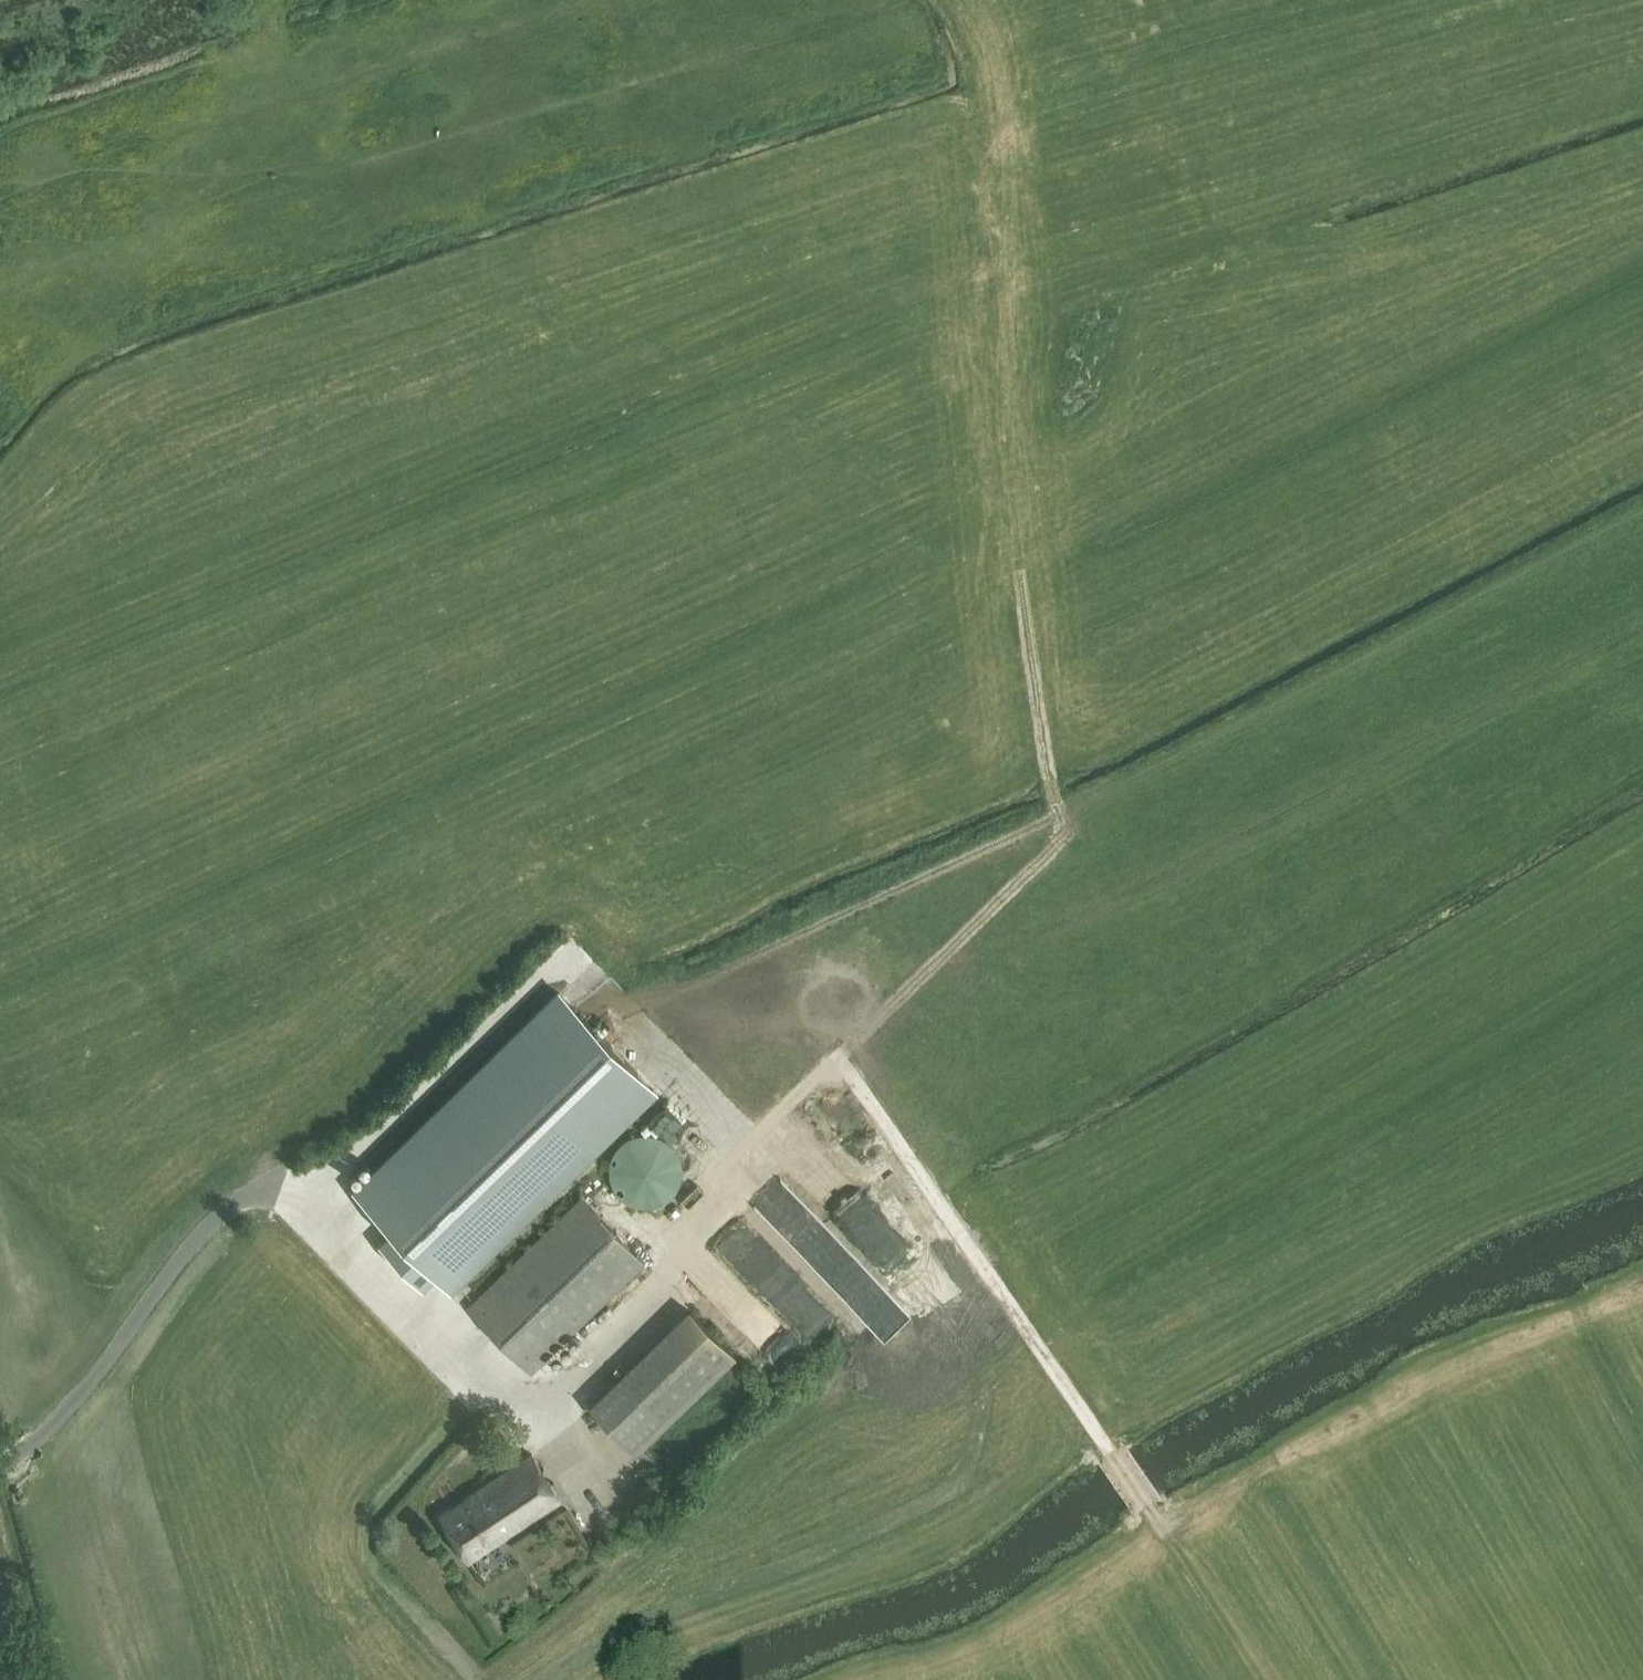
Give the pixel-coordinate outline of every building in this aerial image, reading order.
[(449,1288),(654,1089),(559,991),(354,1190),(392,1230),(379,1243),(421,1286),(435,1273),(449,1288)] [(673,1148),(669,1144),(664,1140),(658,1137),(652,1134),(645,1134),(638,1134),(632,1136),(623,1140),(619,1146),(614,1152),(611,1158),(609,1164),(609,1171),(609,1176),(611,1182),(614,1188),(617,1193),(622,1197),(627,1201),(633,1204),(639,1205),(647,1206),(652,1205),(658,1203),(663,1201),(668,1197),(672,1193),(676,1188),(678,1183),(680,1177),(681,1171),(680,1164),(679,1158),(676,1152),(673,1148)] [(644,1261),(580,1197),(467,1307),(530,1372),(644,1261)] [(806,1244),(808,1246),(792,1258),(831,1311),(869,1283),(828,1227),(806,1244)] [(759,1313),(766,1306),(742,1281),(714,1307),(778,1372),(798,1353),(759,1313)] [(779,1324),(784,1319),(788,1323),(781,1330),(802,1349),(828,1320),(792,1288),(769,1314),(779,1324)] [(735,1355),(691,1310),(591,1407),(635,1452),(735,1355)] [(530,1453),(438,1515),(467,1559),(560,1497),(530,1453)] [(490,1558),(497,1569),(513,1558),(505,1547),(490,1558)]
